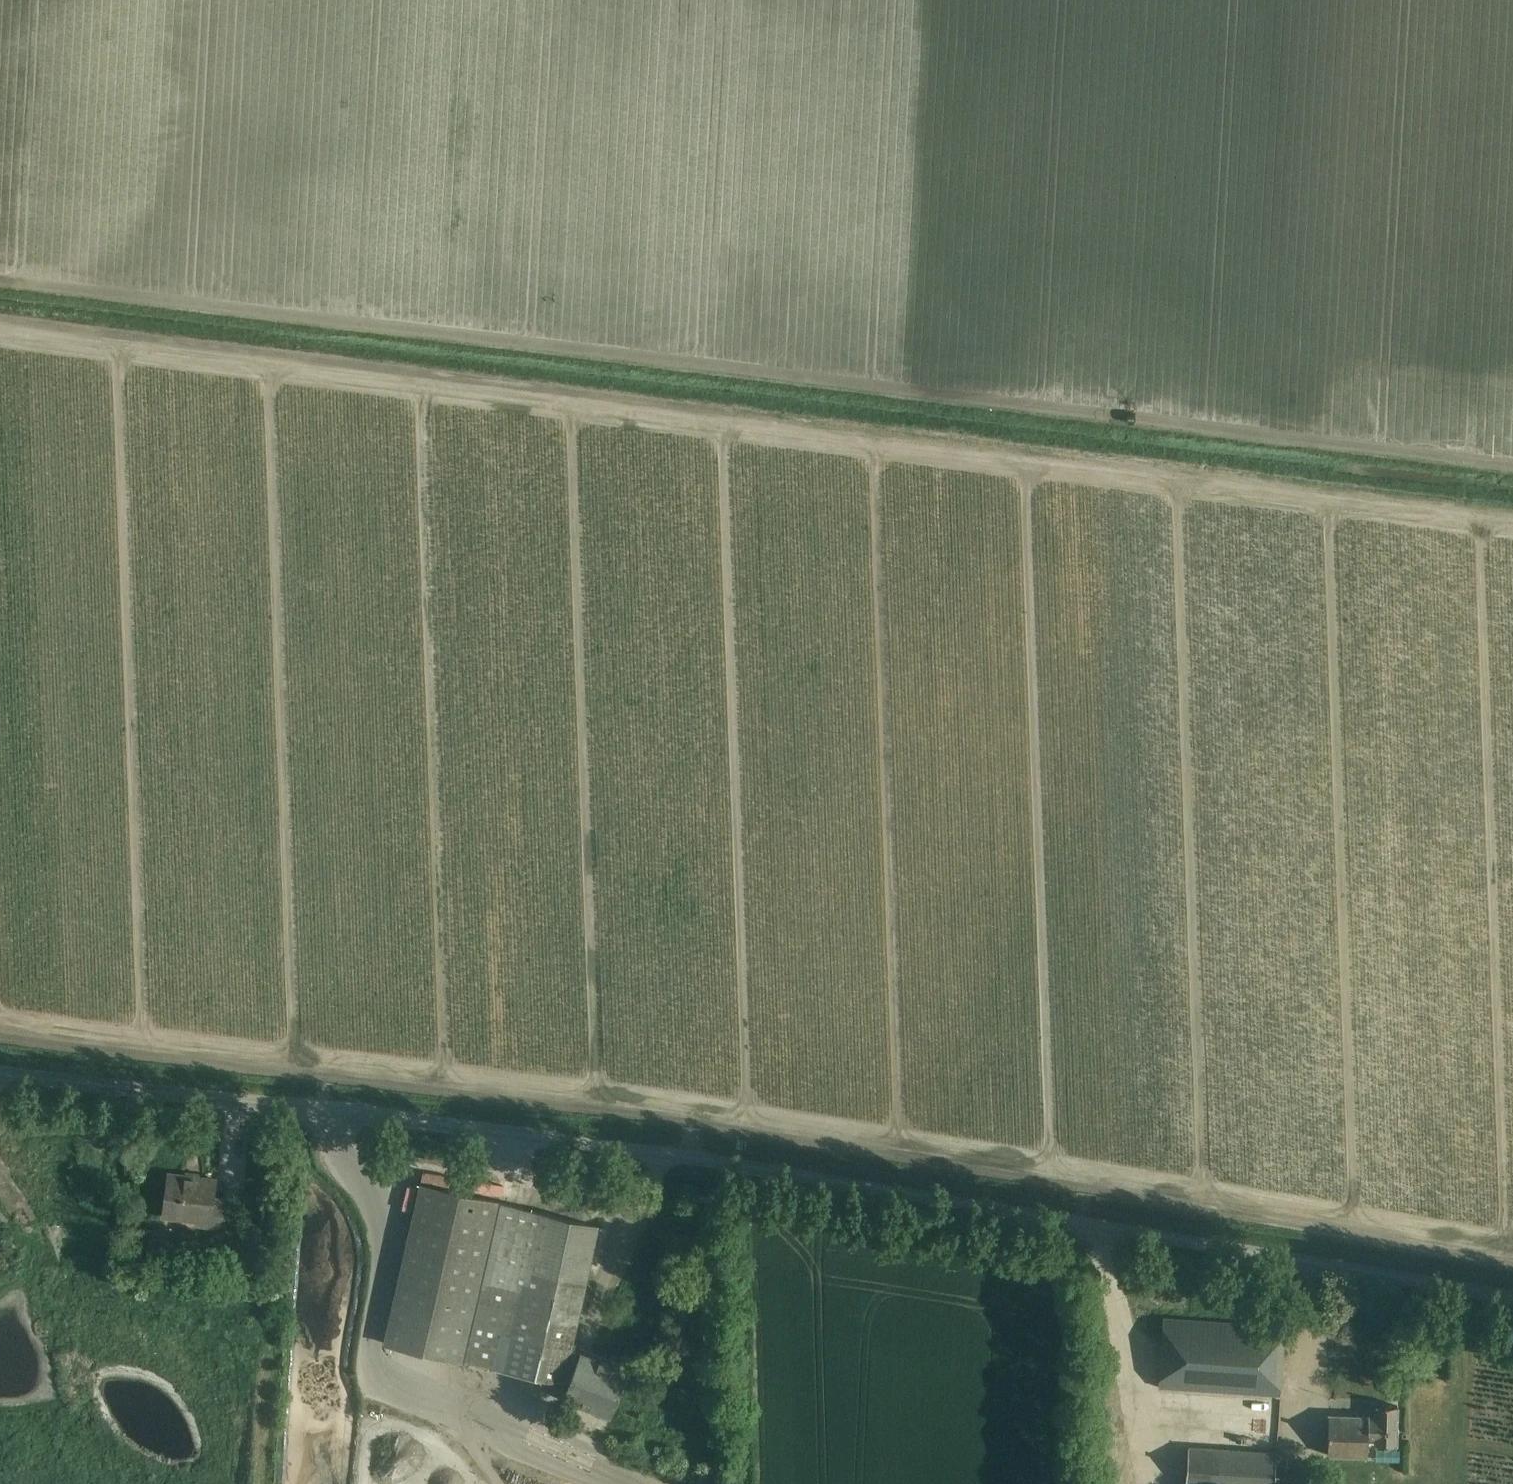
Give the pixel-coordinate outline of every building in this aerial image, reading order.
[(169,1173),(164,1207),(163,1217),(196,1221),(195,1227),(222,1231),(226,1200),(213,1198),(215,1179),(169,1173)] [(610,1417),(620,1392),(628,1372),(572,1349),(599,1227),(421,1185),(384,1343),(543,1379),(540,1388),(610,1417)] [(1280,1395),(1283,1346),(1285,1326),(1163,1317),(1159,1386),(1280,1395)] [(1396,1445),(1397,1425),(1397,1405),(1376,1404),(1376,1416),(1329,1415),(1327,1454),(1367,1455),(1368,1438),(1375,1438),(1375,1444),(1396,1445)] [(1277,1453),(1191,1447),(1189,1483),(1275,1483),(1277,1453)]
